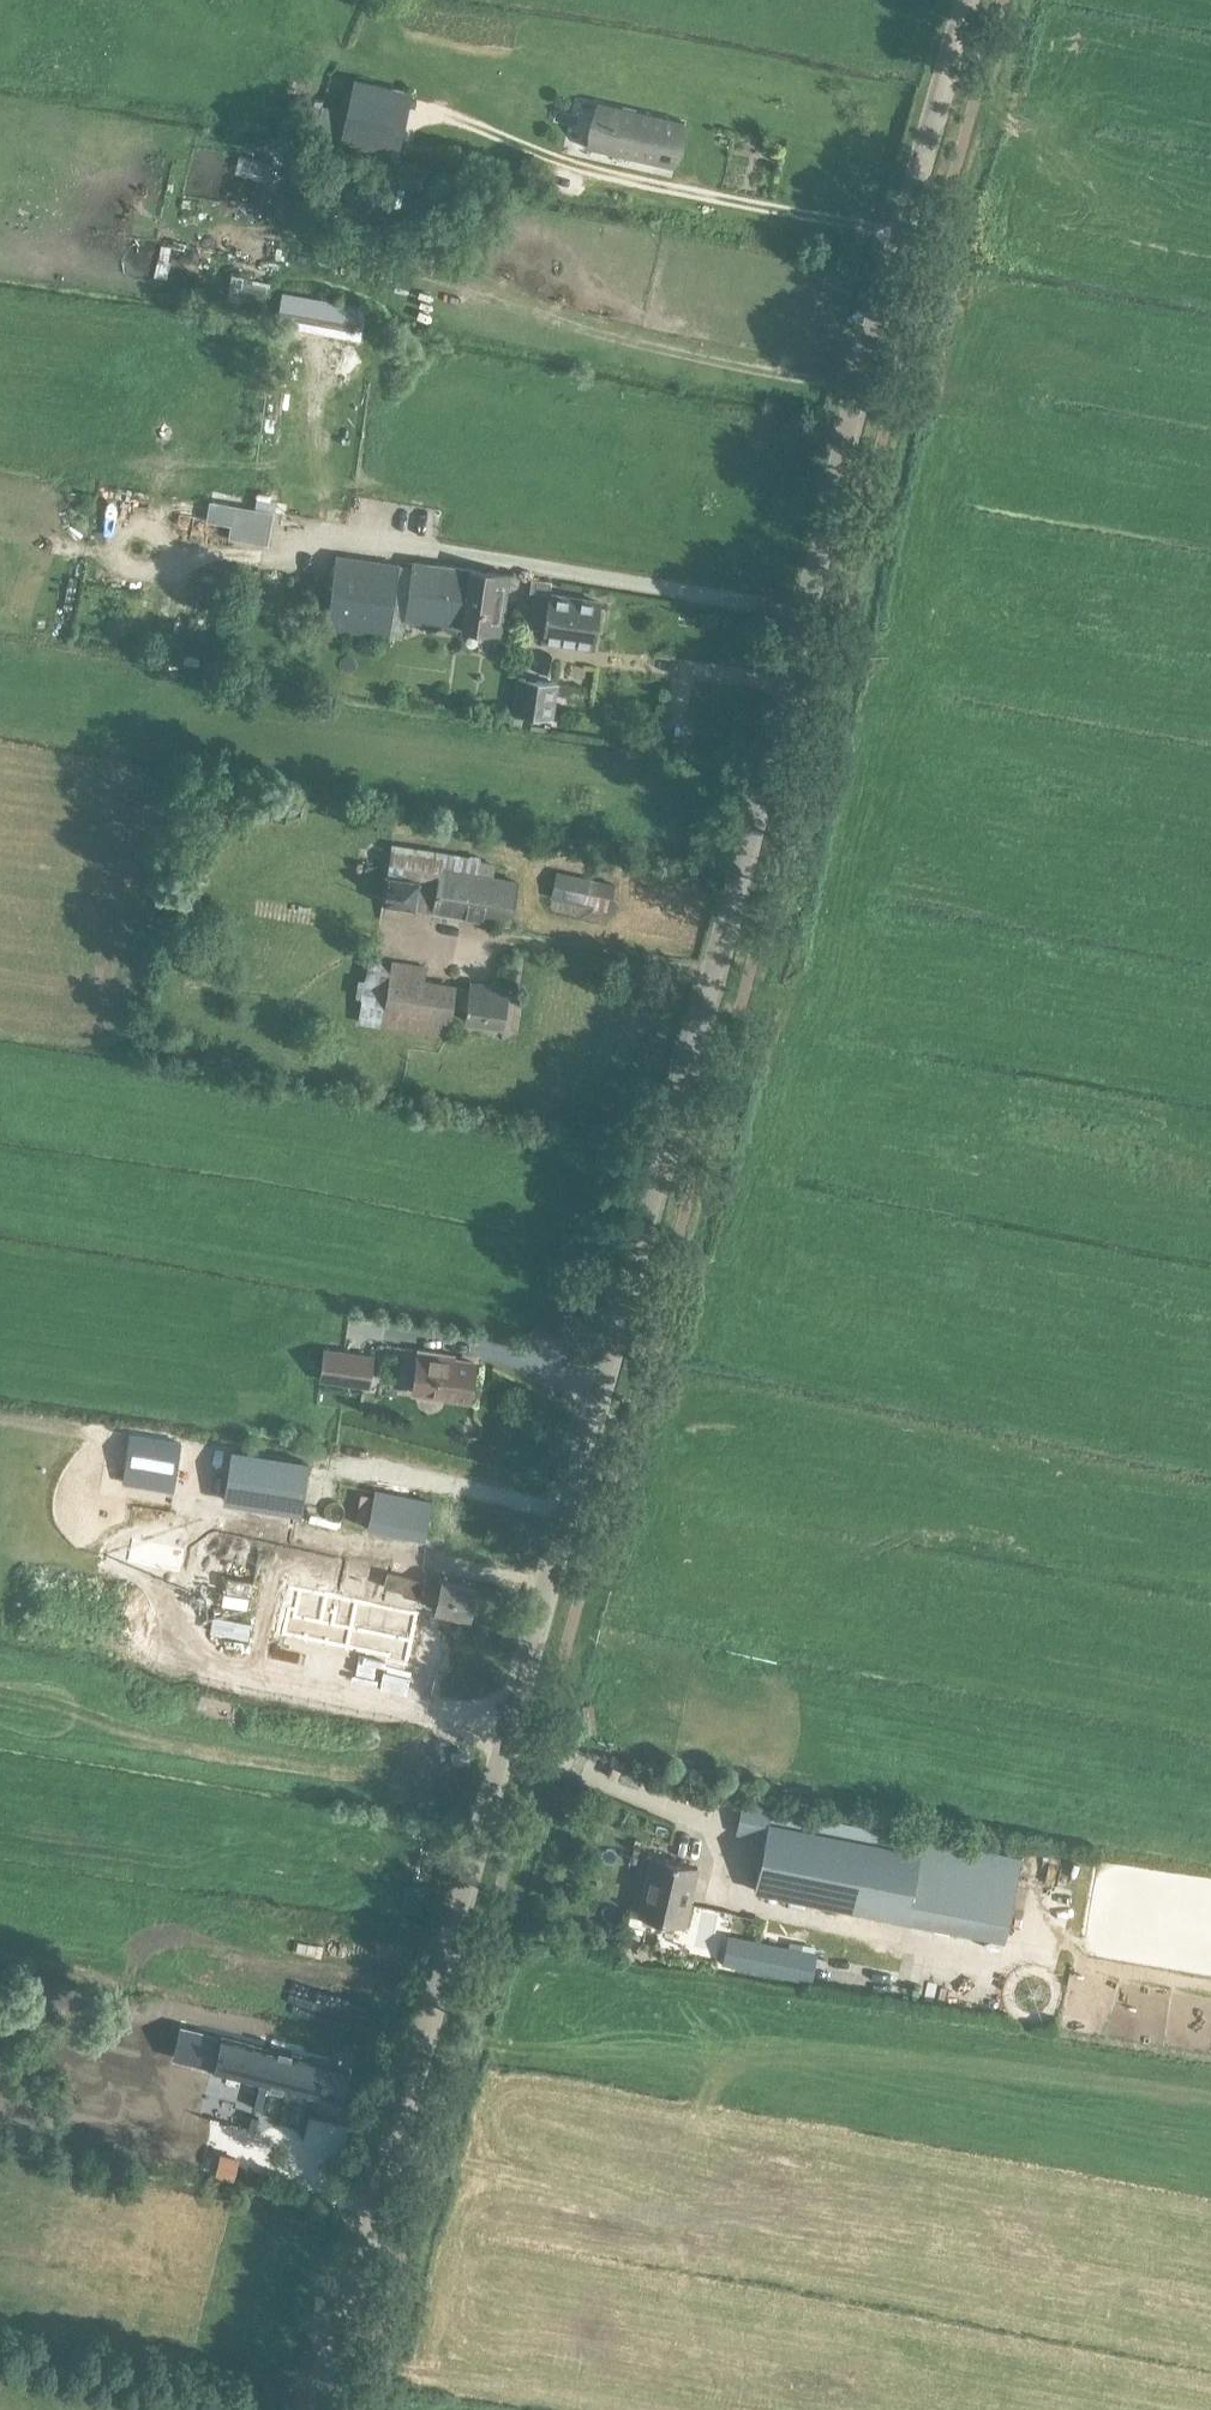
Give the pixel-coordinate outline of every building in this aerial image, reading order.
[(673,168),(684,120),(597,100),(586,147),(673,168)] [(339,141),(377,149),(383,121),(345,113),(339,141)] [(354,330),(358,305),(308,296),(305,314),(336,320),(335,327),(354,330)] [(266,544),(272,512),(210,500),(207,520),(231,524),(228,537),(266,544)] [(335,553),(324,628),(388,637),(399,563),(335,553)] [(405,617),(501,631),(509,573),(413,559),(405,617)] [(549,594),(550,580),(531,578),(529,592),(549,594)] [(547,611),(541,610),(538,630),(544,631),(543,638),(593,645),(599,600),(549,593),(547,611)] [(247,618),(250,601),(230,599),(228,615),(247,618)] [(558,682),(516,676),(510,712),(553,718),(558,682)] [(390,849),(381,902),(508,923),(516,880),(440,868),(442,857),(390,849)] [(551,894),(609,907),(614,884),(556,871),(551,894)] [(358,1018),(447,1033),(454,987),(422,982),(424,966),(367,956),(358,1018)] [(465,1006),(463,1019),(503,1025),(509,988),(469,982),(468,988),(460,987),(458,1004),(465,1006)] [(369,1387),(374,1354),(323,1347),(318,1380),(369,1387)] [(410,1394),(470,1403),(476,1359),(455,1356),(455,1353),(416,1347),(410,1394)] [(130,1433),(123,1474),(175,1482),(181,1441),(130,1433)] [(308,1459),(232,1448),(223,1502),(299,1514),(308,1459)] [(127,1561),(178,1572),(183,1546),(133,1536),(127,1561)] [(344,1636),(351,1599),(296,1587),(293,1603),(286,1601),(281,1624),(344,1636)] [(402,1649),(410,1611),(351,1599),(344,1637),(402,1649)] [(753,1888),(1004,1938),(1017,1870),(767,1820),(770,1806),(742,1800),(736,1829),(764,1835),(753,1888)] [(696,1864),(652,1854),(638,1914),(683,1924),(696,1864)] [(737,1936),(731,1964),(811,1980),(816,1953),(737,1936)] [(200,2029),(190,2062),(270,2081),(283,2085),(337,2098),(345,2066),(291,2053),(278,2049),(200,2029)] [(261,2109),(267,2084),(259,2082),(253,2107),(261,2109)] [(219,2154),(215,2168),(232,2173),(235,2158),(219,2154)]
